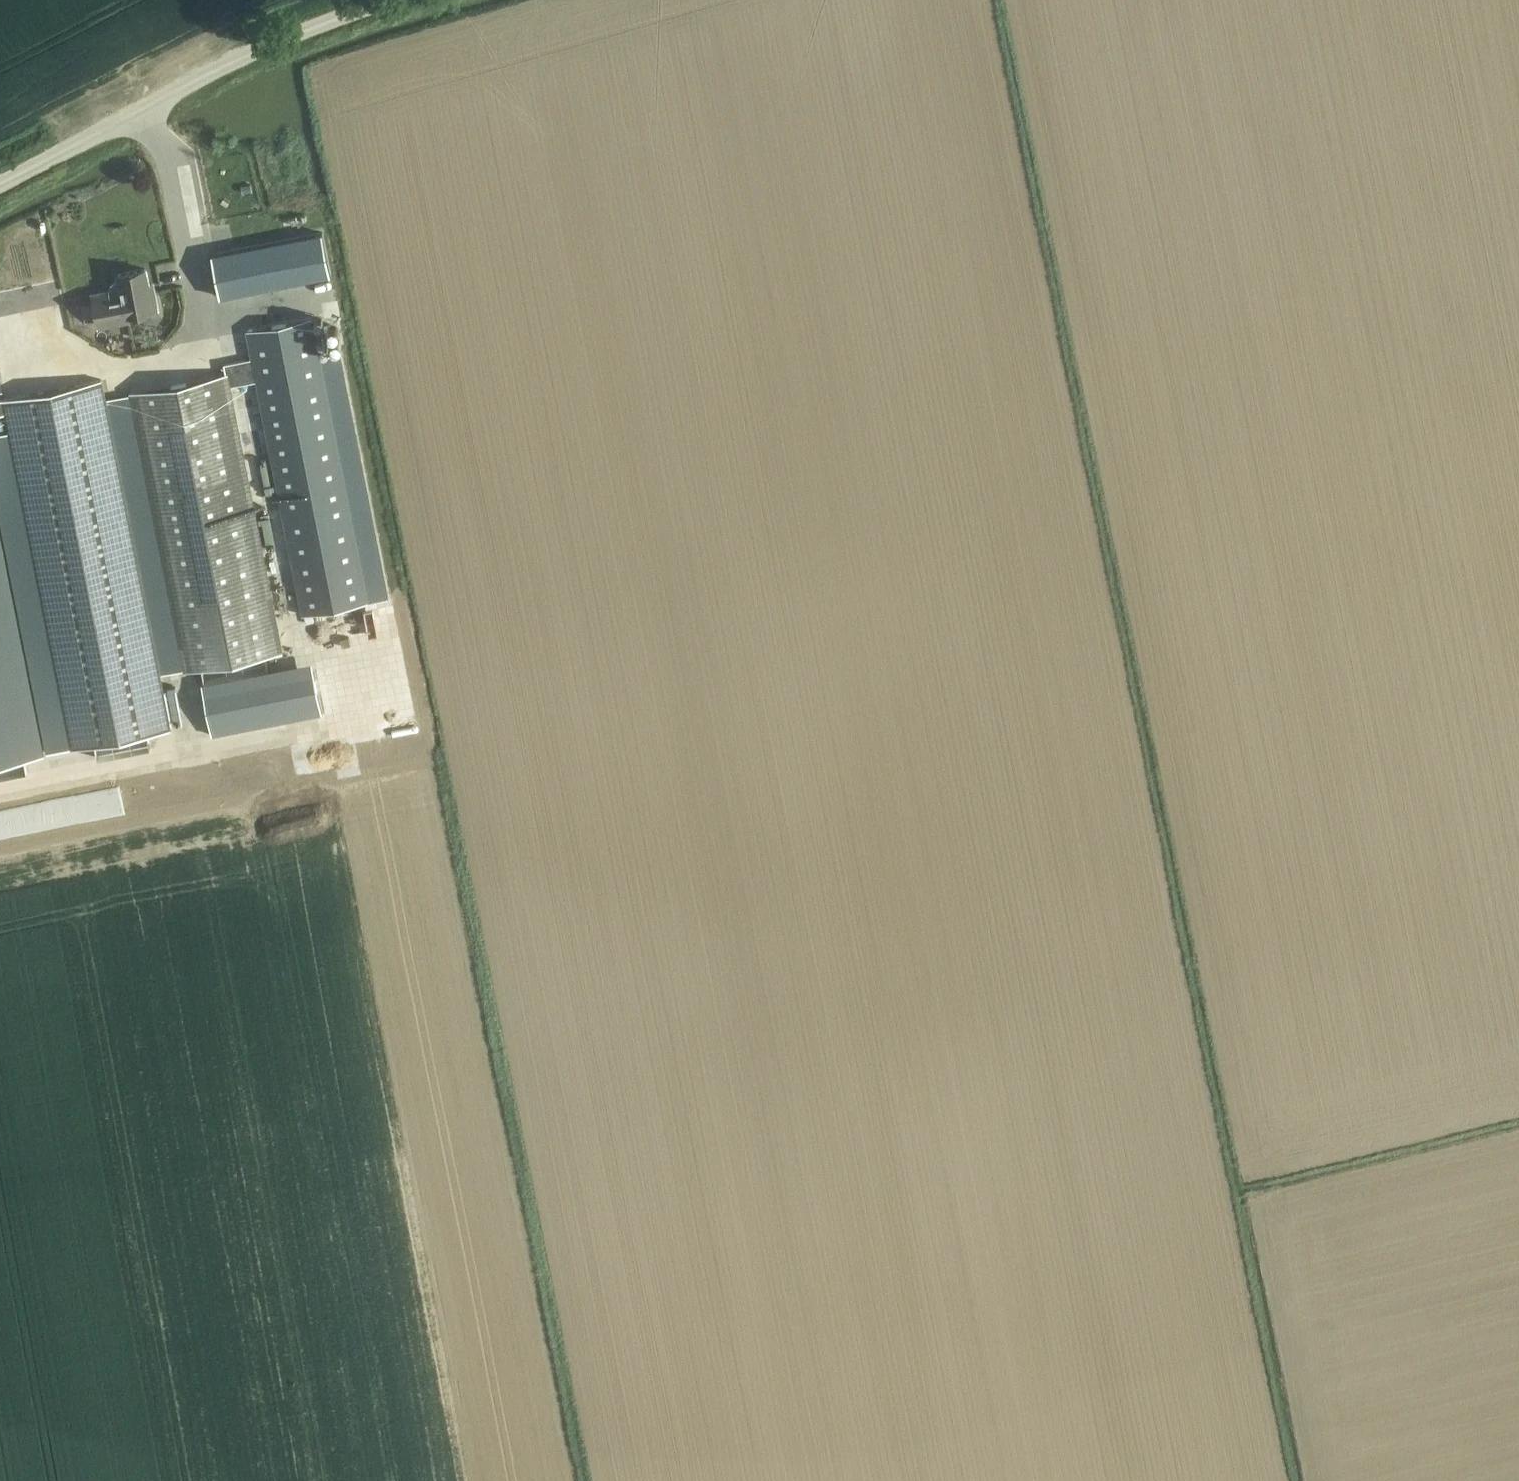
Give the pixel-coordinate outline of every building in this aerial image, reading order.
[(323,232),(211,255),(219,298),(331,275),(323,232)] [(98,321),(137,314),(157,310),(154,295),(150,295),(145,269),(118,275),(119,278),(115,279),(111,283),(109,289),(109,292),(93,296),(98,321)] [(129,395),(105,399),(160,676),(184,671),(201,668),(265,655),(282,652),(230,386),(256,381),(302,616),(367,603),(319,357),(315,338),(312,318),(246,331),(246,332),(249,346),(250,351),(252,360),(224,365),(226,375),(129,394),(129,395)] [(5,414),(9,432),(72,749),(95,745),(147,734),(171,730),(160,676),(105,399),(101,380),(0,400),(0,415),(5,414)] [(45,756),(0,530),(0,764),(45,756)] [(314,674),(204,696),(212,736),(322,714),(314,674)]
